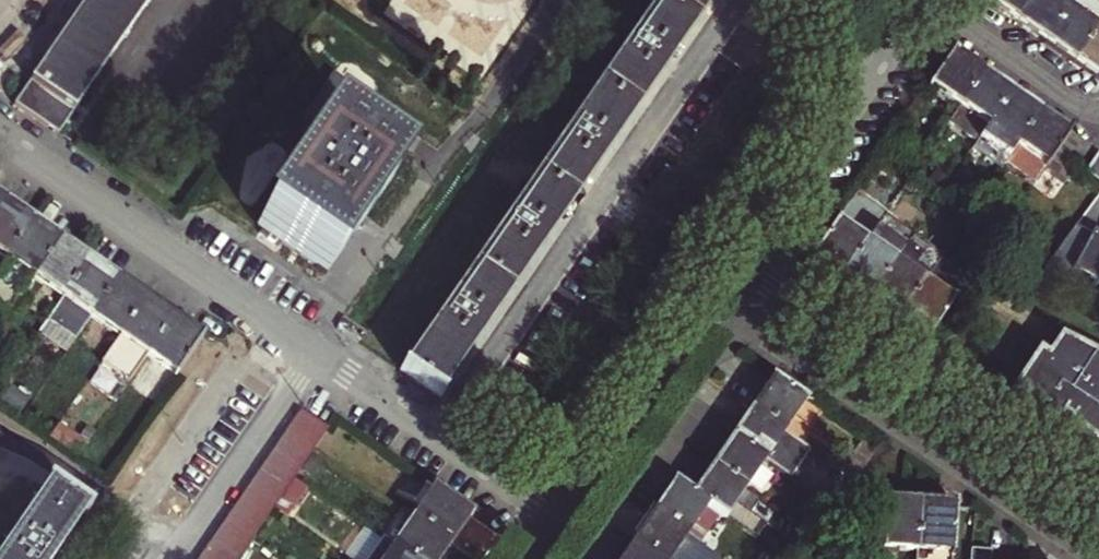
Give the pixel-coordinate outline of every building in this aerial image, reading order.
[(22,102),(65,131),(155,0),(92,0),(22,102)] [(412,370),(447,393),(494,326),(548,246),(614,151),(673,64),(717,0),(666,0),(412,370)] [(1020,21),(1033,0),(991,0),(990,1),(1020,21)] [(1020,21),(1049,40),(1069,10),(1055,0),(1033,0),(1020,21)] [(1049,40),(1077,60),(1098,30),(1098,28),(1098,4),(1094,0),(1076,0),(1069,10),(1049,40)] [(1077,60),(1098,74),(1098,28),(1098,30),(1077,60)] [(953,56),(932,86),(960,106),(981,75),(953,56)] [(347,139),(376,96),(341,72),(311,114),(330,127),(347,139)] [(981,75),(960,106),(988,125),(1009,95),(981,75)] [(1009,95),(988,125),(1017,145),(1038,115),(1009,95)] [(1038,115),(1017,145),(1008,159),(1038,179),(1047,166),(1068,181),(1089,150),(1038,115)] [(347,139),(330,127),(265,221),(333,268),(364,224),(398,174),(347,139)] [(1092,155),(1080,173),(1098,186),(1098,160),(1092,155)] [(10,201),(0,194),(0,216),(10,201)] [(36,219),(10,201),(0,216),(0,246),(12,254),(36,219)] [(27,295),(41,274),(65,239),(36,219),(12,254),(0,271),(0,277),(27,295)] [(815,257),(844,276),(865,245),(836,226),(815,257)] [(1040,272),(1085,296),(1092,284),(1098,287),(1098,238),(1091,233),(1089,237),(1073,226),(1040,272)] [(844,276),(872,296),(901,253),(872,234),(865,245),(844,276)] [(71,295),(94,260),(65,239),(41,274),(71,295)] [(901,315),(937,262),(909,242),(901,253),(872,296),(901,315)] [(71,295),(98,314),(122,279),(94,260),(71,295)] [(901,315),(931,335),(967,282),(937,262),(901,315)] [(126,333),(150,298),(122,279),(98,314),(126,333)] [(141,370),(177,317),(150,298),(126,333),(114,351),(141,370)] [(177,317),(141,370),(138,375),(149,383),(165,360),(184,373),(208,339),(177,317)] [(1036,353),(1012,390),(1098,448),(1098,360),(1057,338),(1044,358),(1036,353)] [(783,436),(803,406),(775,387),(755,417),(783,436)] [(299,421),(327,439),(336,427),(308,408),(299,421)] [(783,436),(755,417),(736,444),(765,464),(792,483),(810,455),(783,436)] [(58,433),(85,452),(94,438),(67,420),(58,433)] [(299,421),(292,432),(319,451),(322,447),(327,439),(299,421)] [(319,451),(292,432),(284,443),(312,462),(319,451)] [(284,443),(276,455),(303,474),(312,462),(284,443)] [(765,464),(736,444),(716,472),(746,492),(765,464)] [(267,468),(295,487),(301,477),(303,474),(276,455),(267,468)] [(267,468),(258,482),(285,501),(295,487),(267,468)] [(726,522),(746,492),(716,472),(695,502),(721,518),(726,522)] [(285,501),(258,482),(249,495),(276,513),(281,506),(285,501)] [(442,486),(421,516),(458,542),(479,512),(442,486)] [(90,511),(57,488),(8,558),(57,558),(90,511)] [(695,502),(677,490),(657,519),(701,548),(721,518),(695,502)] [(249,495),(241,506),(268,525),(276,513),(249,495)] [(268,525),(241,506),(233,518),(260,537),(262,535),(268,525)] [(917,509),(881,507),(879,552),(915,553),(917,509)] [(915,553),(915,558),(948,558),(950,510),(917,509),(915,553)] [(422,558),(447,558),(458,542),(421,516),(401,545),(422,558)] [(233,518),(225,530),(252,548),(260,537),(233,518)] [(657,519),(638,547),(655,558),(695,558),(702,549),(701,548),(657,519)] [(243,558),(245,558),(252,548),(225,530),(217,541),(243,558)] [(401,545),(390,537),(375,558),(422,558),(401,545)] [(217,541),(209,553),(218,558),(243,558),(217,541)] [(638,547),(629,558),(655,558),(638,547)]
